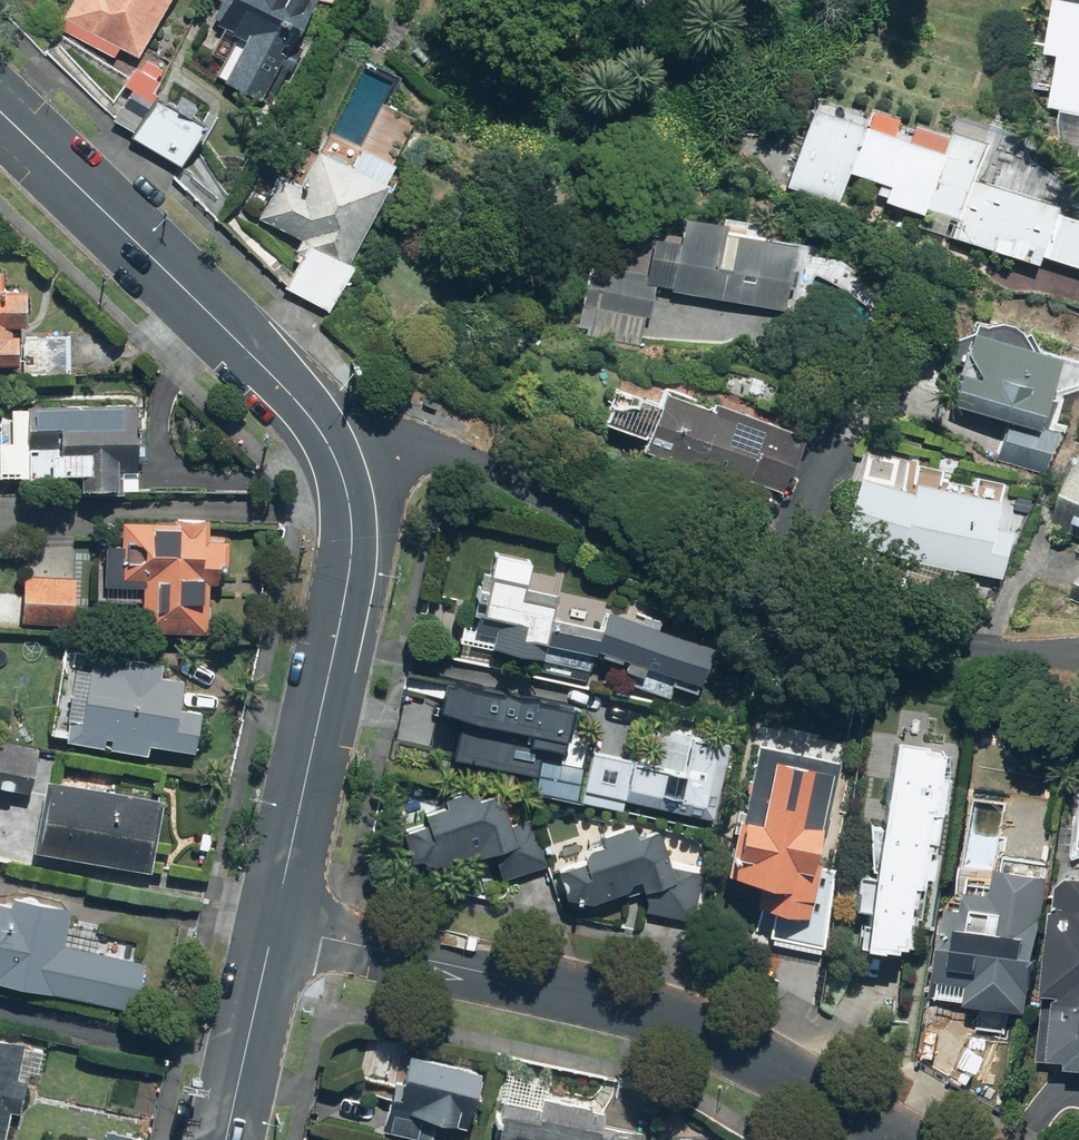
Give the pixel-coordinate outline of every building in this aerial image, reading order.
[(62,18),(66,20),(61,29),(112,58),(117,49),(136,58),(165,0),(71,0),(62,18)] [(212,27),(221,31),(210,54),(224,61),(216,77),(223,80),(221,83),(268,110),(303,47),(291,41),(310,0),(225,0),(212,27)] [(1068,0),(1055,0),(1045,52),(1058,55),(1048,108),(1061,110),(1059,122),(1064,160),(1078,163),(1078,2),(1068,0)] [(125,89),(110,121),(132,131),(149,94),(144,92),(150,79),(125,67),(117,85),(125,89)] [(134,131),(189,161),(214,115),(159,85),(134,131)] [(1039,257),(1078,269),(1078,220),(1057,213),(1053,212),(1054,207),(968,179),(979,141),(985,125),(949,114),(946,131),(905,120),(904,124),(891,120),(893,115),(863,107),(862,111),(814,97),(808,108),(791,167),(785,187),(837,203),(845,173),(885,186),(883,190),(875,188),(873,194),(882,197),(880,202),(926,218),(922,230),(942,236),(948,218),(956,221),(950,239),(1036,265),(1039,257)] [(326,309),(388,185),(311,147),(291,186),(278,180),(260,218),(306,241),(283,288),(326,309)] [(783,311),(791,244),(760,241),(761,228),(677,219),(675,242),(647,239),(643,275),(597,268),(596,280),(587,278),(579,327),(588,329),(587,337),(642,345),(645,318),(649,318),(653,286),(669,288),(669,292),(783,311)] [(14,370),(15,338),(7,337),(7,331),(21,332),(23,290),(1,290),(2,268),(0,268),(0,369),(14,370)] [(1055,356),(967,332),(947,407),(1004,422),(999,441),(1047,453),(1053,431),(1045,429),(1053,400),(1044,397),(1055,356)] [(779,496),(802,436),(708,401),(705,408),(695,404),(699,394),(665,382),(638,452),(743,491),(746,483),(779,496)] [(137,407),(95,409),(6,409),(6,443),(0,443),(0,483),(23,483),(23,501),(56,501),(56,484),(73,483),(73,497),(117,497),(116,471),(137,471),(137,407)] [(1078,501),(1078,458),(1062,493),(1078,501)] [(858,478),(840,539),(1001,580),(1007,531),(993,527),(1000,482),(971,476),(968,494),(911,483),(909,492),(858,478)] [(141,606),(139,633),(207,637),(210,587),(225,588),(227,544),(210,543),(211,521),(117,516),(115,545),(100,544),(97,603),(141,606)] [(536,670),(586,681),(592,656),(622,666),(620,671),(639,678),(635,688),(670,700),(674,688),(693,695),(710,648),(602,610),(596,628),(549,618),(549,616),(554,595),(522,588),(528,564),(488,555),(484,573),(476,571),(472,589),(470,588),(467,601),(476,603),(466,644),(510,656),(538,659),(536,670)] [(72,629),(74,575),(19,574),(18,627),(72,629)] [(128,657),(90,650),(74,745),(146,757),(148,748),(194,755),(200,716),(187,713),(185,725),(175,724),(182,681),(159,677),(161,667),(127,661),(128,657)] [(553,783),(571,707),(462,681),(453,716),(462,718),(452,759),(553,783)] [(647,763),(630,760),(591,752),(580,802),(620,811),(622,801),(711,819),(719,778),(726,743),(655,728),(647,763)] [(30,799),(41,749),(0,741),(0,793),(30,799)] [(955,751),(891,741),(878,827),(865,824),(867,842),(870,873),(870,876),(855,875),(849,910),(862,913),(860,923),(856,923),(852,948),(856,948),(855,951),(874,954),(874,951),(888,954),(889,949),(897,950),(897,948),(920,952),(955,751)] [(750,908),(771,916),(766,945),(821,955),(837,869),(807,863),(813,837),(823,839),(839,762),(755,744),(737,817),(728,857),(726,857),(722,878),(753,890),(750,908)] [(155,798),(41,783),(31,853),(146,868),(155,798)] [(547,866),(532,819),(508,826),(498,794),(478,800),(474,788),(439,799),(441,807),(419,814),(422,824),(397,832),(410,873),(467,855),(478,852),(481,858),(492,855),(500,881),(547,866)] [(564,910),(639,896),(643,913),(691,923),(705,867),(665,859),(658,829),(635,835),(632,825),(595,836),(598,846),(550,862),(564,910)] [(1034,957),(1049,878),(995,872),(992,894),(952,889),(938,947),(934,982),(939,982),(937,998),(964,1001),(964,1005),(1027,1014),(1034,964),(1034,957)] [(1066,876),(1055,887),(1053,910),(1049,910),(1041,997),(1052,998),(1051,1013),(1041,1015),(1036,1060),(1065,1063),(1064,1069),(1078,1071),(1078,877),(1066,876)] [(132,1011),(141,963),(63,948),(69,909),(7,899),(6,906),(0,905),(0,985),(132,1011)] [(8,1112),(18,1114),(26,1080),(16,1077),(23,1045),(0,1040),(0,1139),(2,1139),(8,1112)] [(401,1052),(381,1132),(413,1139),(459,1139),(476,1070),(401,1052)] [(489,1139),(645,1139),(646,1134),(602,1124),(604,1113),(538,1098),(535,1109),(499,1100),(489,1139)] [(105,1130),(102,1139),(143,1139),(105,1130)]
